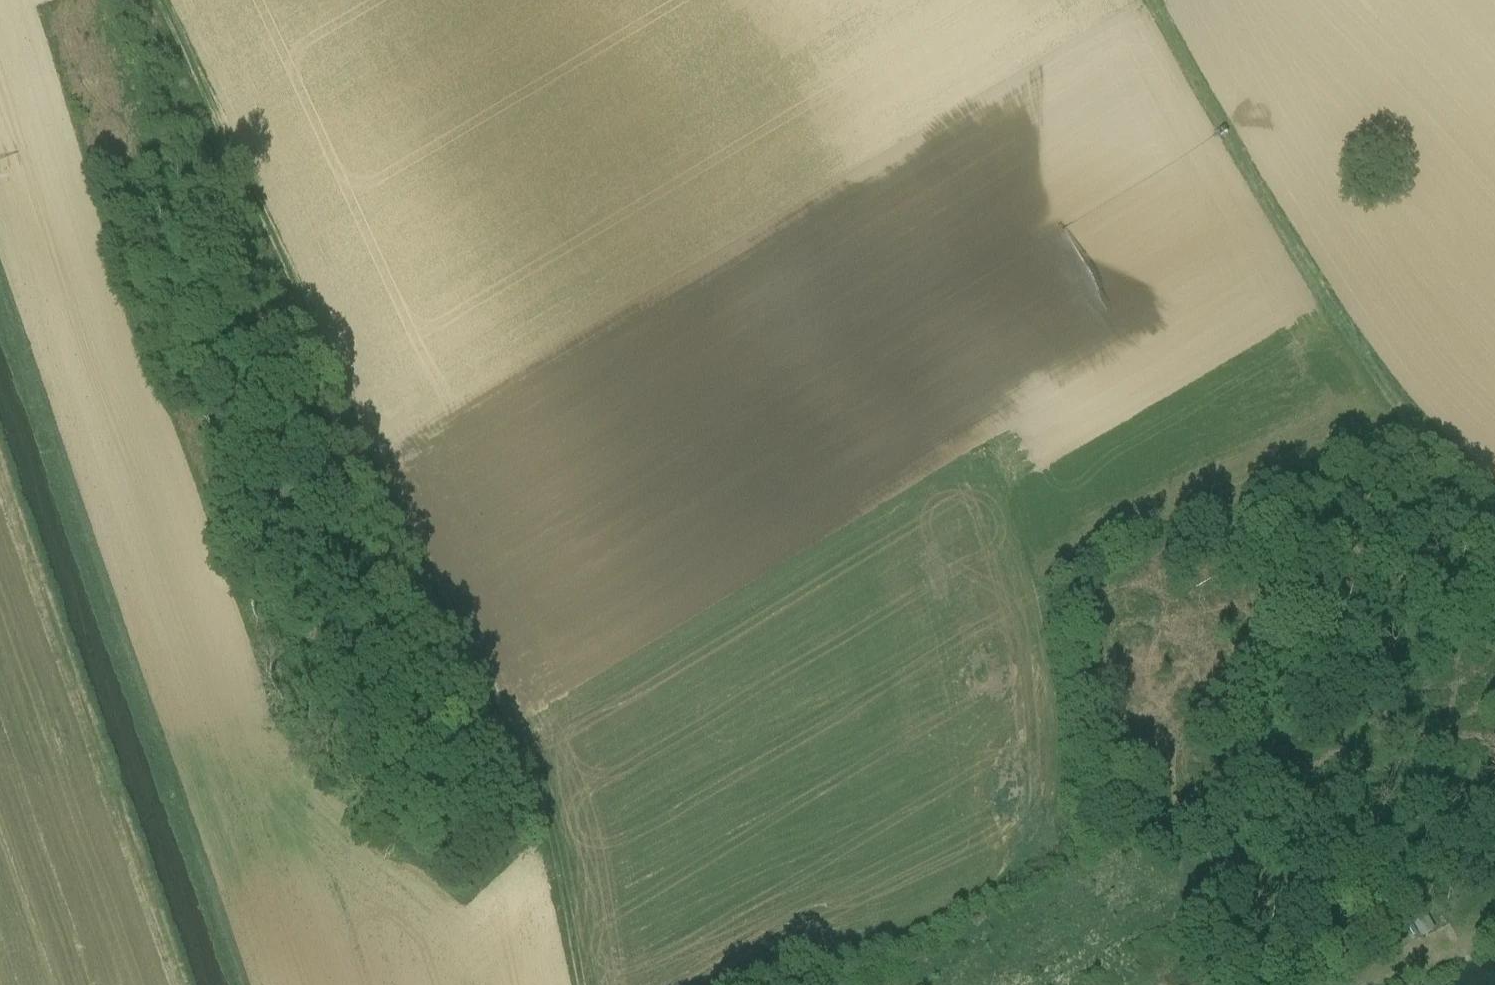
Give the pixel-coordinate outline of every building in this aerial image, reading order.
[(1409,916),(1414,935),(1429,931),(1424,912),(1409,916)]
